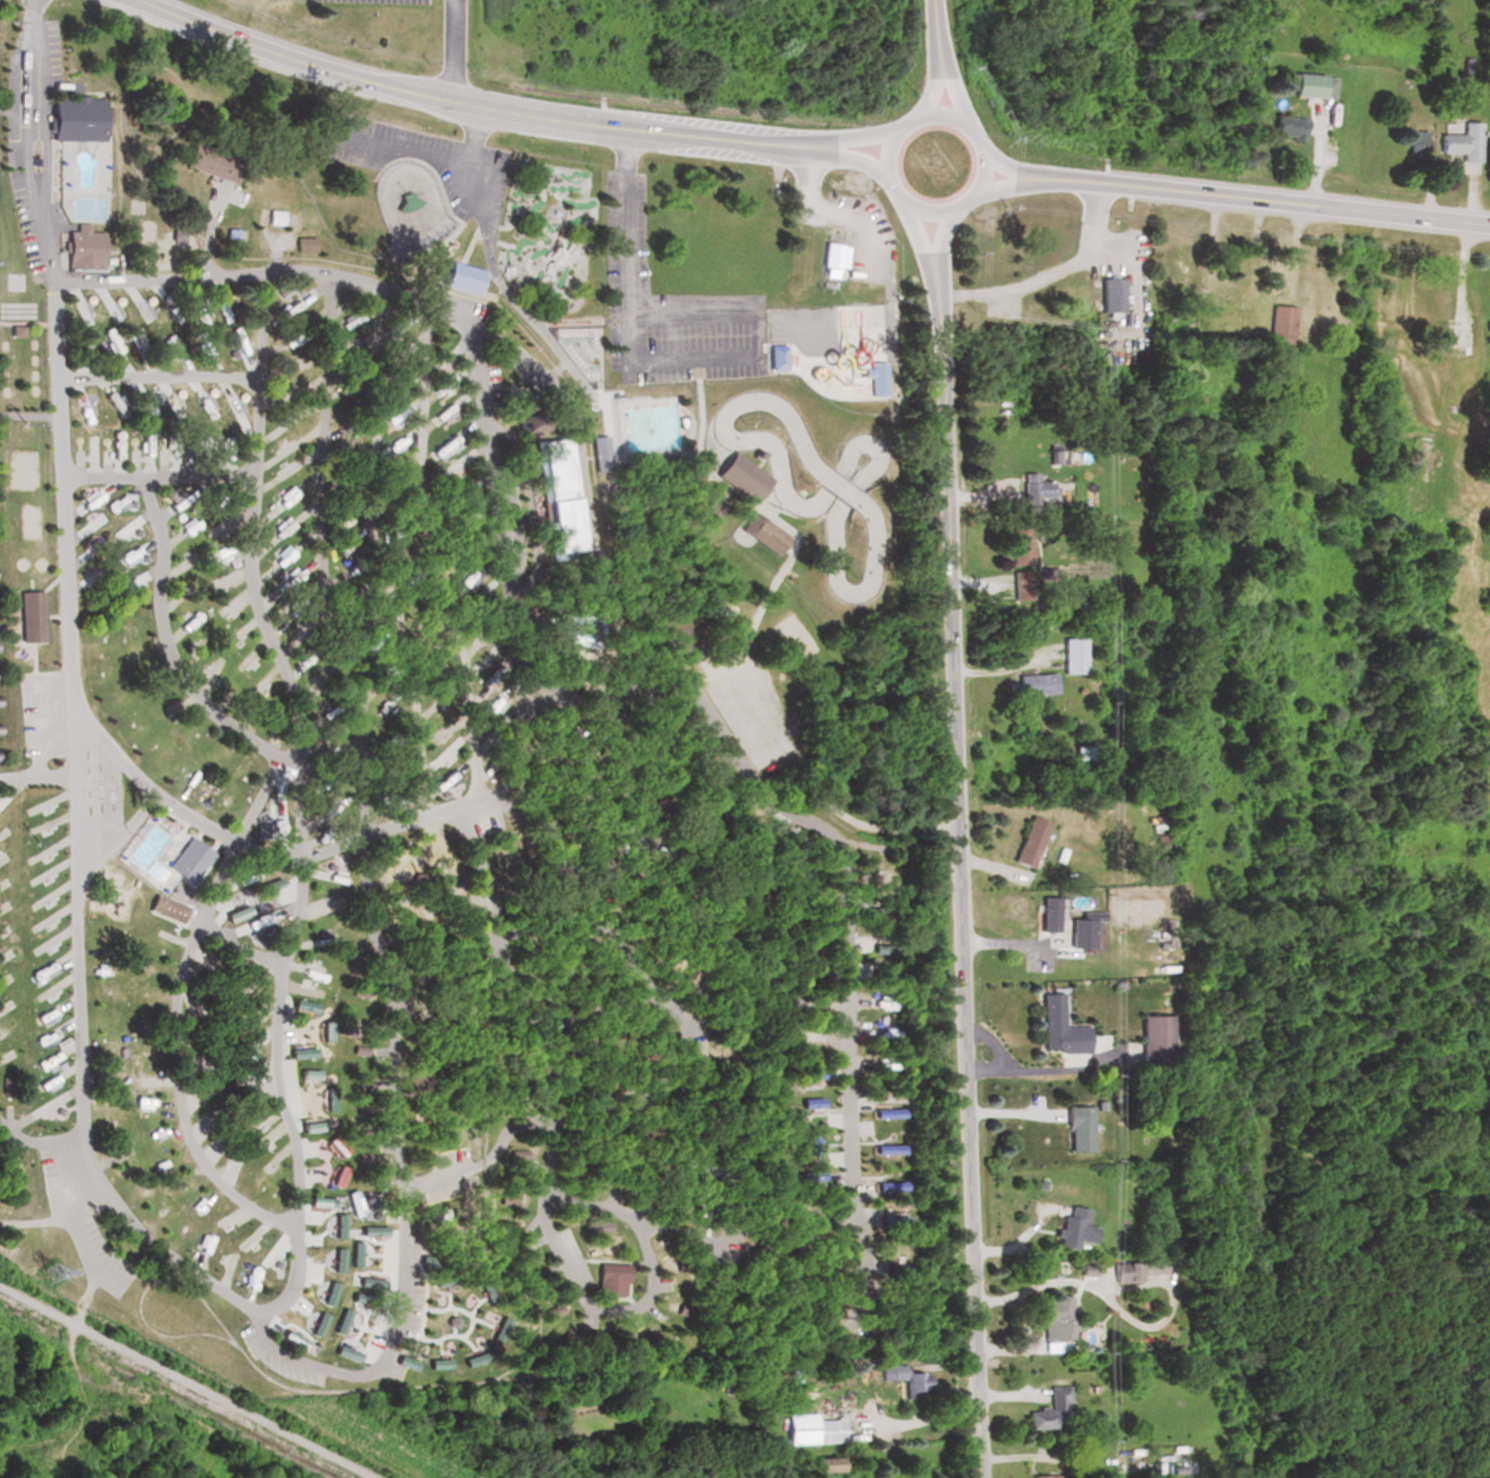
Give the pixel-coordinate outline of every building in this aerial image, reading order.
[(1330,97),(1332,75),(1285,72),(1283,94),(1330,97)] [(53,100),(72,99),(72,95),(88,96),(88,99),(106,100),(101,120),(104,141),(66,141),(52,141),(50,118),(53,100)] [(1302,135),(1300,115),(1270,118),(1272,138),(1302,135)] [(1477,161),(1477,121),(1459,121),(1459,133),(1437,133),(1437,153),(1460,153),(1460,161),(1477,161)] [(66,141),(61,204),(71,223),(110,223),(113,134),(106,134),(104,141),(66,141)] [(183,166),(219,179),(220,177),(237,184),(245,163),(228,157),(228,154),(191,142),(186,152),(183,166)] [(271,211),(285,212),(284,217),(284,226),(269,225),(269,217),(271,211)] [(67,232),(66,246),(68,268),(103,267),(101,248),(104,232),(89,232),(89,225),(77,225),(77,232),(67,232)] [(227,229),(248,232),(249,241),(227,241),(227,229)] [(298,238),(315,238),(314,247),(316,254),(297,253),(296,245),(298,238)] [(838,243),(822,243),(822,267),(838,267),(838,243)] [(453,263),(447,272),(444,286),(477,295),(479,282),(484,271),(463,265),(453,263)] [(1123,277),(1100,277),(1100,311),(1123,311),(1123,277)] [(1268,342),(1292,344),(1295,306),(1271,304),(1268,342)] [(12,327),(24,327),(24,337),(12,337),(12,327)] [(771,347),(786,346),(786,370),(771,370),(771,347)] [(516,421),(548,409),(560,405),(560,413),(568,423),(523,440),(517,429),(516,421)] [(1427,457),(1427,436),(1409,436),(1409,457),(1427,457)] [(538,456),(536,441),(570,438),(572,453),(538,456)] [(1049,464),(1064,464),(1064,449),(1049,449),(1049,464)] [(539,467),(538,456),(572,453),(573,463),(539,467)] [(735,453),(772,480),(762,491),(755,504),(718,476),(725,463),(735,453)] [(541,480),(539,467),(573,463),(576,476),(541,480)] [(1406,467),(1406,481),(1430,481),(1430,467),(1406,467)] [(1050,480),(1035,480),(1035,472),(1022,472),(1022,512),(1039,512),(1039,497),(1050,497),(1050,480)] [(543,503),(541,480),(576,476),(579,497),(577,497),(543,503)] [(545,537),(542,503),(543,503),(577,497),(582,533),(545,537)] [(755,514),(790,539),(784,545),(782,547),(778,558),(752,538),(742,530),(748,521),(755,514)] [(1030,565),(1030,528),(1010,528),(1010,565),(1030,565)] [(548,561),(569,559),(567,551),(584,549),(582,533),(545,537),(548,561)] [(1030,571),(1012,571),(1012,605),(1030,605),(1030,571)] [(588,582),(585,591),(590,594),(597,595),(600,586),(593,585),(588,582)] [(20,593),(28,592),(43,592),(43,595),(44,619),(45,642),(35,642),(31,642),(22,643),(21,629),(20,593)] [(563,614),(574,617),(576,611),(607,621),(602,635),(598,651),(571,642),(570,644),(554,639),(557,625),(563,614)] [(1061,674),(1083,674),(1083,638),(1061,638),(1061,674)] [(1054,674),(1014,675),(1014,695),(1055,694),(1054,674)] [(654,724),(661,716),(673,728),(666,736),(654,724)] [(614,724),(622,717),(634,729),(625,736),(614,724)] [(533,727),(547,726),(549,738),(534,739),(533,727)] [(597,752),(614,753),(614,740),(598,740),(597,752)] [(1072,747),(1072,759),(1088,759),(1088,747),(1072,747)] [(557,761),(545,762),(547,773),(559,772),(557,761)] [(607,780),(620,775),(624,784),(611,790),(607,780)] [(649,794),(657,802),(667,793),(659,785),(649,794)] [(559,802),(570,800),(568,793),(557,795),(559,802)] [(1045,822),(1026,815),(1010,862),(1029,868),(1045,822)] [(587,818),(576,824),(580,831),(591,824),(587,818)] [(673,831),(686,833),(688,823),(675,821),(673,831)] [(776,832),(788,853),(796,849),(784,829),(776,832)] [(192,833),(214,846),(195,875),(171,861),(192,833)] [(671,853),(685,859),(689,850),(675,843),(671,853)] [(649,872),(658,884),(666,878),(657,866),(649,872)] [(622,897),(638,892),(642,904),(626,909),(622,897)] [(157,895),(189,908),(185,918),(182,925),(149,911),(151,903),(157,895)] [(1056,897),(1039,897),(1039,933),(1056,933),(1056,897)] [(866,914),(889,915),(889,904),(866,903),(866,914)] [(1091,948),(1091,919),(1094,919),(1094,912),(1078,912),(1078,919),(1068,919),(1068,948),(1091,948)] [(527,927),(539,924),(541,932),(528,935),(527,927)] [(442,942),(456,939),(453,931),(439,935),(442,942)] [(569,940),(580,933),(584,940),(575,948),(569,940)] [(412,945),(427,948),(429,938),(415,934),(412,945)] [(669,949),(675,937),(685,940),(679,954),(669,949)] [(870,950),(897,953),(898,943),(870,941),(870,950)] [(534,955),(543,945),(551,950),(542,961),(534,955)] [(694,959),(701,946),(711,951),(704,965),(694,959)] [(351,954),(346,971),(357,975),(362,957),(351,954)] [(446,967),(460,963),(456,955),(443,959),(446,967)] [(871,976),(897,976),(897,966),(872,965),(871,976)] [(421,978),(435,978),(435,968),(421,968),(421,978)] [(463,980),(453,989),(458,997),(469,987),(463,980)] [(584,981),(597,986),(594,996),(580,990),(584,981)] [(351,986),(364,989),(363,997),(349,994),(351,986)] [(551,994),(562,986),(568,993),(559,1002),(551,994)] [(714,994),(728,995),(728,1006),(712,1004),(714,994)] [(1040,994),(1039,1052),(1087,1053),(1088,1026),(1062,1026),(1062,994),(1040,994)] [(423,997),(439,998),(440,1008),(423,1007),(423,997)] [(290,1006),(312,1011),(315,1003),(292,998),(290,1006)] [(61,1016),(56,1006),(34,1017),(40,1028),(61,1016)] [(1169,1016),(1138,1016),(1138,1063),(1169,1063),(1169,1016)] [(319,1021),(319,1039),(328,1039),(328,1020),(319,1021)] [(720,1033),(726,1021),(735,1025),(729,1038),(720,1033)] [(428,1035),(444,1032),(442,1023),(426,1025),(428,1035)] [(498,1037),(506,1027),(498,1023),(492,1032),(498,1037)] [(595,1024),(596,1039),(605,1038),(604,1023),(595,1024)] [(338,1024),(352,1026),(351,1035),(336,1033),(338,1024)] [(645,1026),(658,1024),(660,1033),(647,1036),(645,1026)] [(621,1029),(623,1041),(633,1040),(631,1027),(621,1029)] [(60,1039),(54,1029),(36,1039),(40,1045),(48,1040),(51,1044),(60,1039)] [(564,1039),(574,1049),(581,1041),(571,1031),(564,1039)] [(515,1054),(527,1049),(523,1043),(511,1049),(515,1054)] [(351,1052),(365,1055),(366,1046),(352,1044),(351,1052)] [(288,1048),(311,1046),(311,1056),(288,1057),(288,1048)] [(645,1046),(656,1052),(651,1060),(640,1054),(645,1046)] [(506,1071),(518,1072),(518,1064),(507,1063),(506,1071)] [(298,1069),(316,1069),(317,1078),(297,1078),(298,1069)] [(415,1069),(427,1070),(430,1079),(426,1091),(413,1091),(409,1081),(409,1075),(415,1069)] [(799,1078),(818,1077),(819,1069),(798,1070),(799,1078)] [(620,1070),(620,1086),(633,1085),(631,1070),(620,1070)] [(691,1082),(704,1090),(710,1080),(698,1072),(691,1082)] [(568,1081),(579,1074),(585,1084),(575,1090),(568,1081)] [(0,1076),(2,1093),(12,1092),(12,1075),(0,1076)] [(725,1080),(728,1095),(739,1092),(736,1076),(725,1080)] [(356,1081),(371,1078),(372,1088),(357,1090),(356,1081)] [(508,1085),(516,1096),(524,1090),(517,1079),(508,1085)] [(322,1088),(322,1108),(333,1108),(333,1087),(322,1088)] [(686,1107),(696,1115),(704,1108),(693,1100),(686,1107)] [(355,1104),(369,1101),(371,1109),(356,1111),(355,1104)] [(457,1101),(466,1101),(467,1113),(457,1114),(457,1101)] [(871,1116),(899,1116),(899,1108),(870,1107),(871,1116)] [(1089,1107),(1066,1108),(1066,1150),(1090,1150),(1089,1107)] [(653,1126),(665,1136),(674,1128),(661,1117),(653,1126)] [(301,1132),(318,1130),(317,1121),(300,1123),(301,1132)] [(445,1126),(445,1137),(448,1141),(453,1141),(453,1128),(450,1125),(445,1126)] [(584,1140),(589,1126),(598,1127),(597,1143),(584,1140)] [(622,1128),(621,1145),(632,1145),(633,1128),(622,1128)] [(356,1129),(371,1129),(371,1138),(355,1138),(356,1129)] [(688,1138),(694,1150),(703,1147),(697,1134),(688,1138)] [(805,1134),(813,1134),(813,1154),(804,1154),(805,1134)] [(324,1141),(337,1155),(344,1149),(330,1135),(324,1141)] [(872,1153),(900,1153),(900,1143),(871,1143),(872,1153)] [(507,1150),(523,1150),(524,1160),(506,1159),(507,1150)] [(357,1153),(370,1153),(371,1162),(357,1162),(357,1153)] [(574,1159),(574,1174),(584,1174),(584,1158),(574,1159)] [(607,1158),(607,1172),(618,1173),(618,1158),(607,1158)] [(725,1160),(740,1159),(740,1169),(726,1170),(725,1160)] [(636,1162),(632,1175),(641,1179),(647,1166),(636,1162)] [(336,1164),(327,1183),(335,1187),(344,1167),(336,1164)] [(671,1177),(685,1183),(691,1172),(677,1165),(671,1177)] [(7,1167),(8,1181),(16,1181),(16,1166),(7,1167)] [(795,1172),(818,1170),(819,1178),(795,1179),(795,1172)] [(872,1189),(901,1190),(901,1180),(873,1179),(872,1189)] [(647,1189),(662,1182),(668,1191),(652,1200),(647,1189)] [(723,1192),(739,1187),(742,1198),(725,1202),(723,1192)] [(497,1193),(513,1194),(514,1205),(496,1203),(497,1193)] [(678,1203),(695,1204),(695,1216),(677,1214),(678,1203)] [(1083,1225),(1086,1208),(1063,1204),(1055,1244),(1075,1248),(1076,1240),(1093,1243),(1096,1227),(1083,1225)] [(878,1214),(903,1215),(903,1227),(877,1225),(878,1214)] [(495,1226),(509,1219),(515,1227),(500,1235),(495,1226)] [(585,1236),(609,1236),(608,1228),(609,1222),(586,1223),(584,1229),(585,1236)] [(529,1251),(515,1259),(519,1268),(534,1261),(529,1251)] [(673,1259),(690,1258),(691,1270),(673,1270),(673,1259)] [(1136,1281),(1136,1274),(1163,1273),(1163,1259),(1111,1261),(1111,1281),(1136,1281)] [(810,1265),(829,1261),(831,1272),(811,1276),(810,1265)] [(884,1273),(904,1274),(904,1263),(885,1262),(884,1273)] [(600,1265),(630,1266),(628,1276),(628,1285),(625,1285),(624,1298),(614,1298),(613,1302),(597,1300),(597,1273),(600,1265)] [(530,1287),(544,1278),(550,1287),(537,1296),(530,1287)] [(879,1302),(897,1309),(900,1300),(882,1293),(879,1302)] [(1035,1338),(1072,1338),(1072,1294),(1036,1294),(1035,1338)] [(678,1301),(693,1306),(689,1317),(673,1312),(678,1301)] [(558,1302),(544,1309),(547,1318),(562,1311),(558,1302)] [(865,1323),(881,1330),(885,1322),(869,1315),(865,1323)] [(619,1330),(631,1331),(629,1347),(617,1346),(619,1330)] [(563,1331),(555,1341),(563,1349),(571,1337),(563,1331)] [(652,1331),(654,1348),(642,1349),(640,1331),(652,1331)] [(595,1333),(594,1347),(605,1348),(606,1333),(595,1333)] [(902,1389),(927,1389),(926,1371),(904,1371),(904,1363),(878,1364),(878,1378),(902,1378),(902,1389)] [(1027,1427),(1068,1427),(1068,1385),(1049,1385),(1050,1408),(1027,1408),(1027,1427)] [(811,1441),(841,1441),(841,1417),(811,1417),(811,1441)] [(836,1456),(811,1456),(811,1471),(836,1471),(836,1456)]
